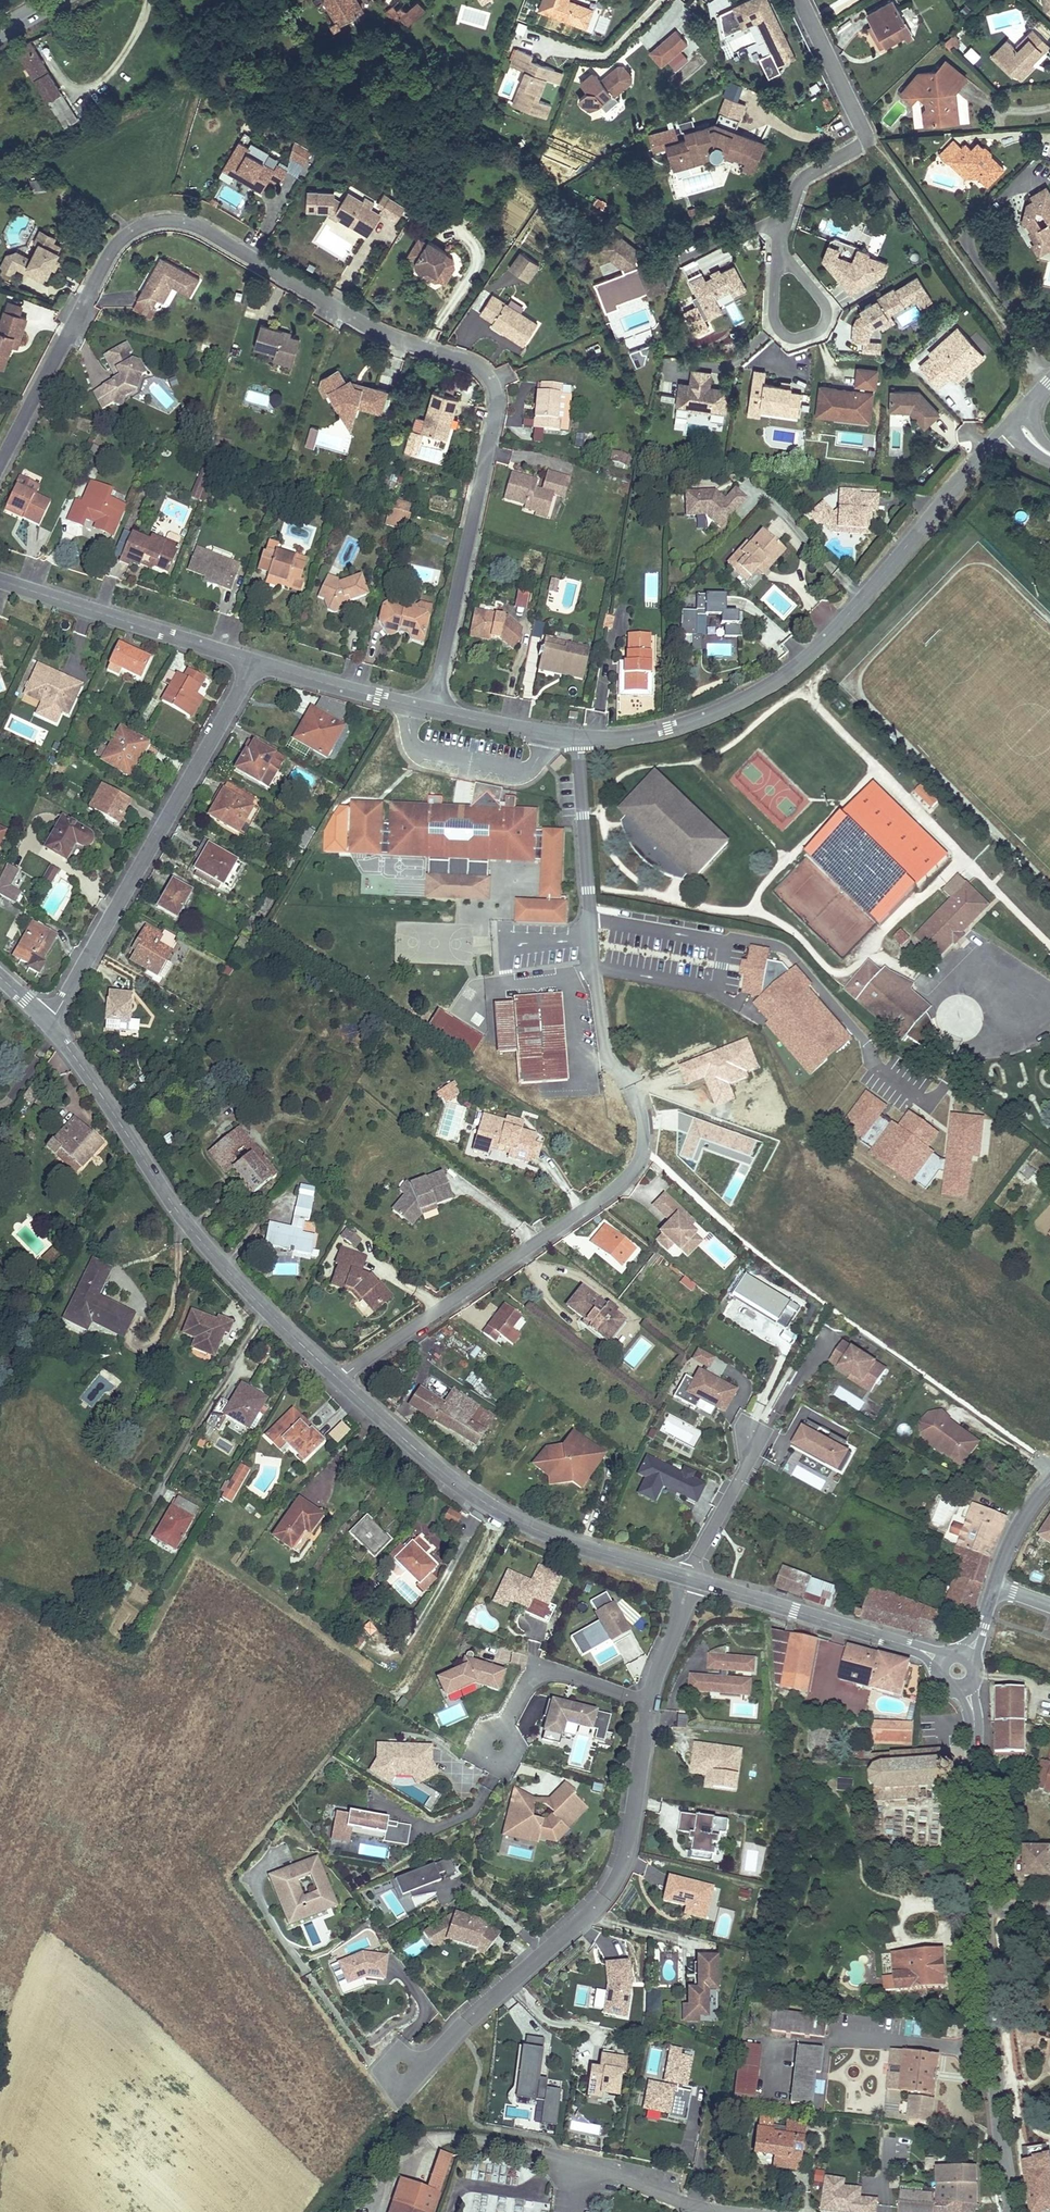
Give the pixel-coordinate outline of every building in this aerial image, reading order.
[(337,19),(331,23),(335,28),(341,24),(340,23),(363,10),(357,0),(326,0),(337,19)] [(396,9),(401,14),(400,16),(407,25),(426,9),(418,0),(417,0),(406,10),(401,4),(396,9)] [(585,29),(593,9),(568,0),(544,0),(539,12),(585,29)] [(720,14),(724,36),(738,29),(735,23),(756,13),(767,36),(770,34),(772,39),(768,42),(773,52),(771,52),(759,58),(768,78),(780,72),(778,66),(793,59),(789,50),(788,50),(786,47),(787,47),(780,30),(781,29),(769,4),(766,5),(764,0),(756,0),(755,0),(749,0),(720,14)] [(892,0),(868,14),(875,27),(886,46),(903,36),(906,41),(914,37),(892,0)] [(400,16),(401,14),(396,9),(393,5),(386,11),(394,20),(400,16)] [(971,11),(966,5),(960,11),(966,16),(971,11)] [(735,23),(738,29),(757,21),(771,52),(773,52),(768,42),(772,39),(770,34),(767,36),(756,13),(735,23)] [(848,17),(835,26),(842,35),(854,26),(848,17)] [(881,49),(886,46),(875,27),(870,30),(881,49)] [(664,41),(675,54),(687,43),(676,30),(664,41)] [(1049,46),(1032,30),(1025,37),(1028,40),(1018,51),(1015,48),(1010,44),(997,56),(1007,65),(1021,79),(1034,66),(1031,64),(1030,62),(1032,60),(1034,61),(1049,46)] [(953,34),(944,43),(951,51),(959,44),(954,39),(957,37),(953,34)] [(1015,48),(1018,51),(1028,40),(1025,37),(1015,48)] [(77,120),(29,41),(17,48),(65,127),(77,120)] [(657,47),(668,60),(675,54),(664,41),(657,47)] [(997,56),(1010,44),(1007,41),(992,57),(1004,68),(1007,65),(997,56)] [(981,55),(971,46),(964,54),(973,63),(981,55)] [(512,105),(545,118),(550,105),(538,100),(546,79),(550,81),(555,70),(544,65),(542,70),(537,68),(539,63),(531,60),(533,55),(517,49),(511,65),(526,71),(512,105)] [(673,66),(685,56),(681,51),(669,61),(673,66)] [(687,59),(685,56),(673,66),(675,69),(687,59)] [(966,77),(946,60),(936,71),(918,73),(906,89),(903,86),(899,90),(902,93),(902,94),(912,103),(918,95),(926,94),(928,112),(924,112),(925,125),(958,122),(957,108),(954,109),(953,101),(956,101),(955,91),(966,77)] [(580,83),(588,91),(579,99),(583,103),(591,108),(600,104),(612,94),(614,96),(631,81),(632,76),(623,66),(618,66),(601,81),(595,74),(591,74),(580,83)] [(563,73),(555,70),(550,81),(559,84),(563,73)] [(612,94),(603,101),(608,107),(616,99),(614,96),(612,94)] [(725,96),(714,124),(727,129),(738,101),(725,96)] [(715,127),(740,137),(741,135),(714,124),(709,125),(710,128),(715,127)] [(753,172),(764,144),(741,135),(740,137),(715,127),(710,128),(709,125),(684,132),(686,138),(678,140),(676,132),(673,132),(672,128),(649,134),(653,149),(666,145),(670,160),(690,155),(693,164),(703,161),(702,154),(709,152),(709,153),(710,154),(710,155),(711,156),(712,157),(713,158),(714,158),(718,158),(722,155),(733,159),(734,157),(746,161),(743,168),(753,172)] [(312,150),(295,139),(290,156),(304,164),(312,150)] [(954,140),(940,154),(950,164),(956,158),(962,163),(964,160),(973,169),(973,171),(979,177),(988,185),(1004,168),(978,143),(972,149),(966,144),(962,148),(954,140)] [(250,148),(239,141),(222,169),(234,176),(238,169),(253,178),(252,180),(264,187),(269,179),(279,185),(287,170),(277,164),(274,169),(262,161),(267,153),(252,144),(250,148)] [(709,152),(702,154),(703,161),(714,158),(713,158),(712,157),(711,156),(710,155),(710,154),(709,153),(709,152)] [(690,155),(670,160),(673,169),(693,164),(690,155)] [(956,158),(950,164),(965,177),(979,177),(973,171),(973,169),(964,160),(962,163),(956,158)] [(287,172),(298,174),(301,164),(289,161),(287,172)] [(253,178),(238,169),(234,176),(261,192),(264,187),(252,180),(253,178)] [(1046,187),(1031,196),(1034,200),(1027,205),(1023,223),(1028,224),(1033,233),(1035,232),(1038,237),(1036,242),(1036,243),(1033,245),(1039,255),(1049,249),(1049,247),(1049,245),(1049,194),(1046,187)] [(358,229),(367,235),(378,217),(369,211),(370,209),(375,202),(366,196),(363,201),(349,192),(342,202),(333,197),(333,192),(308,191),(307,208),(318,208),(318,211),(329,211),(329,208),(333,209),(337,211),(338,217),(349,223),(352,219),(361,225),(358,229)] [(390,198),(382,212),(395,221),(404,207),(390,198)] [(337,211),(333,209),(329,208),(329,211),(329,214),(337,219),(338,217),(337,211)] [(380,215),(370,209),(369,211),(378,217),(380,215)] [(326,217),(313,245),(346,259),(358,232),(326,217)] [(352,219),(349,223),(358,229),(361,225),(352,219)] [(862,234),(869,237),(870,233),(864,231),(866,224),(860,222),(856,232),(862,234)] [(883,275),(887,264),(872,258),(874,253),(877,255),(886,233),(866,224),(864,231),(870,233),(869,237),(862,234),(859,243),(868,247),(866,253),(858,250),(853,262),(837,256),(839,250),(829,245),(823,260),(851,294),(883,275)] [(40,230),(35,240),(39,242),(49,247),(52,242),(54,237),(40,230)] [(599,248),(602,250),(616,233),(613,230),(599,248)] [(616,233),(602,250),(621,266),(624,272),(594,284),(604,310),(614,306),(610,296),(624,290),(626,295),(647,287),(663,281),(657,264),(647,263),(639,267),(634,268),(632,263),(636,258),(640,252),(616,233)] [(445,254),(446,252),(428,241),(427,243),(419,238),(409,255),(417,260),(415,262),(416,268),(422,272),(428,270),(439,277),(440,280),(444,283),(454,267),(445,261),(444,256),(445,254)] [(853,262),(858,250),(838,241),(834,243),(829,245),(839,250),(837,256),(853,262)] [(5,260),(0,268),(13,274),(16,267),(25,272),(28,266),(35,270),(33,275),(43,280),(45,274),(47,275),(51,267),(55,259),(58,252),(57,251),(59,245),(52,242),(49,247),(39,242),(31,259),(16,252),(10,263),(5,260)] [(5,260),(10,263),(16,252),(7,254),(5,260)] [(521,252),(510,268),(528,280),(539,265),(521,252)] [(444,256),(445,261),(454,267),(452,258),(445,254),(444,256)] [(161,257),(153,271),(159,269),(165,259),(161,257)] [(190,296),(200,278),(165,259),(159,269),(153,271),(137,299),(138,300),(152,308),(157,300),(163,303),(172,286),(190,296)] [(28,266),(25,272),(33,275),(35,270),(28,266)] [(702,275),(690,281),(709,318),(721,312),(714,298),(731,289),(734,295),(745,289),(734,266),(721,273),(713,277),(705,281),(702,275)] [(439,277),(428,270),(422,272),(423,276),(433,282),(440,280),(439,277)] [(853,327),(852,342),(863,343),(862,352),(869,353),(870,343),(870,331),(880,325),(891,318),(888,313),(902,304),(903,305),(911,300),(910,299),(915,296),(921,306),(931,300),(916,277),(906,283),(908,285),(895,292),(893,289),(876,299),(877,301),(879,303),(875,305),(874,303),(871,305),(870,303),(864,307),(865,308),(860,312),(863,316),(857,319),(853,327)] [(666,289),(663,281),(647,287),(626,295),(624,290),(610,296),(614,306),(604,310),(606,314),(619,309),(617,305),(649,292),(650,295),(666,289)] [(240,301),(243,293),(236,291),(234,299),(240,301)] [(538,324),(492,295),(480,313),(494,322),(514,335),(512,338),(524,345),(538,324)] [(152,308),(138,300),(133,308),(151,318),(155,310),(152,308)] [(8,302),(5,311),(19,315),(22,306),(8,302)] [(27,318),(19,315),(5,311),(4,310),(1,320),(0,324),(0,368),(3,369),(9,353),(11,346),(14,346),(17,348),(27,318)] [(891,318),(880,325),(884,330),(895,323),(891,318)] [(514,335),(494,322),(492,324),(512,338),(514,335)] [(293,363),(300,339),(290,337),(281,334),(282,331),(261,325),(254,348),(275,354),(274,358),(293,363)] [(957,327),(930,352),(932,355),(920,366),(938,386),(951,375),(956,381),(965,373),(958,365),(969,354),(967,352),(974,346),(957,327)] [(870,343),(869,353),(880,353),(880,344),(870,343)] [(126,345),(104,357),(110,369),(116,371),(119,377),(116,379),(93,392),(102,409),(113,403),(122,406),(125,397),(137,390),(141,377),(145,375),(139,364),(132,362),(128,355),(131,353),(126,345)] [(643,346),(629,353),(636,367),(650,361),(643,346)] [(984,356),(974,346),(967,352),(969,354),(958,365),(965,373),(984,356)] [(293,363),(274,358),(273,361),(292,366),(293,363)] [(877,371),(858,368),(856,386),(875,388),(877,371)] [(116,371),(110,369),(116,379),(119,377),(116,371)] [(387,391),(363,385),(361,389),(354,387),(350,381),(350,380),(345,383),(342,385),(341,382),(344,380),(338,370),(322,380),(320,388),(324,396),(329,393),(341,414),(354,417),(357,406),(381,412),(387,391)] [(766,372),(754,370),(749,404),(779,408),(779,413),(798,416),(801,393),(791,392),(791,387),(781,385),(764,383),(766,372)] [(723,423),(728,394),(709,391),(709,388),(711,373),(693,371),(691,385),(680,384),(676,416),(687,417),(689,409),(711,413),(710,421),(723,423)] [(171,387),(177,384),(174,377),(168,380),(171,387)] [(541,393),(537,392),(534,428),(560,431),(561,421),(557,420),(559,395),(561,395),(562,385),(542,383),(541,393)] [(873,393),(820,387),(817,413),(870,419),(873,393)] [(453,418),(459,398),(433,391),(425,420),(430,421),(427,434),(447,440),(451,426),(447,425),(449,417),(453,418)] [(939,413),(918,392),(891,391),(890,411),(906,411),(906,409),(912,409),(911,413),(924,427),(939,413)] [(779,413),(779,408),(749,404),(747,414),(760,416),(761,411),(779,413)] [(870,419),(817,413),(817,417),(869,424),(870,419)] [(354,417),(341,414),(351,431),(354,417)] [(687,417),(676,416),(674,427),(685,429),(687,417)] [(421,432),(427,434),(430,421),(425,420),(421,432)] [(315,448),(318,428),(310,427),(306,446),(315,448)] [(403,450),(414,454),(420,435),(409,432),(403,450)] [(216,437),(213,447),(229,451),(232,442),(216,437)] [(100,449),(93,445),(89,453),(96,456),(100,449)] [(614,451),(611,462),(624,465),(627,455),(614,451)] [(627,455),(624,465),(630,467),(632,456),(627,455)] [(191,496),(199,499),(205,483),(211,485),(215,474),(202,469),(191,496)] [(531,479),(511,473),(504,499),(525,505),(524,509),(536,512),(537,510),(545,512),(550,494),(554,495),(557,496),(562,476),(547,472),(542,491),(535,489),(536,487),(529,485),(531,479)] [(562,476),(557,496),(565,498),(570,479),(562,476)] [(39,526),(50,503),(34,495),(38,486),(20,477),(6,506),(24,514),(22,518),(39,526)] [(85,520),(89,521),(91,517),(98,520),(97,522),(106,529),(114,532),(123,510),(113,506),(112,509),(105,506),(108,499),(111,491),(90,482),(81,503),(76,501),(67,521),(82,527),(85,520)] [(205,501),(211,485),(205,483),(199,499),(205,501)] [(712,491),(686,492),(687,516),(706,515),(720,527),(746,499),(735,489),(725,500),(718,494),(717,496),(712,491)] [(832,513),(822,522),(832,533),(840,534),(840,529),(850,530),(849,534),(866,535),(867,511),(872,512),(874,512),(875,495),(859,494),(852,494),(853,491),(839,490),(838,509),(833,513),(832,513)] [(554,495),(550,494),(545,512),(537,510),(536,512),(535,515),(547,518),(554,495)] [(125,506),(108,499),(105,506),(112,509),(113,506),(123,510),(125,506)] [(395,500),(392,509),(398,510),(400,511),(409,513),(411,505),(395,500)] [(832,513),(823,502),(808,515),(817,526),(822,522),(832,513)] [(24,514),(6,506),(4,510),(22,518),(24,514)] [(395,524),(398,510),(392,509),(389,508),(386,522),(395,524)] [(400,511),(398,510),(395,524),(394,529),(406,532),(410,514),(409,513),(400,511)] [(114,532),(106,529),(97,522),(98,520),(91,517),(89,521),(96,524),(94,528),(113,536),(114,532)] [(785,551),(762,531),(749,546),(741,554),(739,552),(728,564),(735,571),(737,568),(749,578),(762,564),(768,569),(785,551)] [(149,541),(131,533),(121,558),(131,563),(139,566),(140,564),(143,556),(147,558),(145,562),(154,566),(168,572),(179,546),(177,545),(165,540),(164,542),(151,536),(149,541)] [(168,534),(165,540),(177,545),(179,539),(178,536),(171,533),(168,534)] [(282,555),(283,552),(276,550),(278,545),(268,542),(264,554),(262,553),(257,570),(268,573),(267,577),(290,584),(289,588),(300,592),(303,582),(300,581),(304,566),(294,563),(295,559),(282,555)] [(741,554),(749,546),(746,543),(739,552),(741,554)] [(232,562),(196,548),(187,570),(205,577),(223,584),(222,587),(230,590),(237,573),(229,569),(232,562)] [(306,560),(283,552),(282,555),(295,559),(294,563),(304,566),(306,560)] [(147,558),(143,556),(140,564),(150,568),(154,566),(145,562),(147,558)] [(240,565),(232,562),(229,569),(237,573),(240,565)] [(416,568),(412,576),(428,583),(432,575),(416,568)] [(361,575),(339,584),(340,587),(331,590),(323,586),(318,597),(324,599),(328,610),(335,613),(344,609),(342,604),(350,601),(368,595),(361,575)] [(340,587),(339,584),(337,580),(328,575),(323,586),(331,590),(340,587)] [(223,584),(205,577),(204,580),(222,587),(223,584)] [(289,588),(290,584),(267,577),(265,583),(276,586),(277,584),(289,588)] [(556,594),(559,581),(552,579),(549,592),(556,594)] [(525,608),(527,595),(519,593),(516,607),(525,608)] [(681,611),(680,635),(705,636),(706,616),(723,617),(722,636),(739,637),(740,612),(726,612),(726,596),(696,594),(696,611),(681,611)] [(352,606),(350,601),(342,604),(344,609),(352,606)] [(405,606),(402,601),(397,604),(388,602),(383,605),(379,620),(388,636),(391,637),(398,633),(399,631),(401,630),(406,631),(412,641),(425,634),(428,619),(425,613),(417,611),(415,608),(406,605),(405,606)] [(422,603),(415,608),(417,611),(425,613),(428,619),(432,605),(422,603)] [(507,618),(475,611),(471,632),(491,636),(499,638),(512,649),(518,643),(521,630),(507,618)] [(613,616),(605,615),(603,627),(610,629),(613,616)] [(628,651),(649,652),(649,635),(629,635),(628,651)] [(684,636),(684,649),(702,649),(701,635),(684,636)] [(543,648),(563,652),(564,648),(588,654),(589,651),(544,641),(543,648)] [(118,645),(107,671),(119,676),(122,669),(140,677),(148,658),(118,645)] [(783,645),(773,651),(778,659),(788,653),(783,645)] [(538,668),(583,678),(588,654),(564,648),(563,652),(543,648),(542,652),(539,651),(538,656),(541,657),(538,668)] [(628,651),(627,651),(627,662),(624,662),(623,691),(646,692),(647,675),(650,675),(650,652),(649,652),(628,651)] [(623,691),(624,662),(619,661),(618,697),(652,697),(653,675),(650,675),(647,675),(646,692),(623,691)] [(36,714),(56,723),(61,711),(68,714),(82,684),(66,677),(63,683),(56,680),(59,674),(37,664),(26,688),(44,696),(41,702),(36,714)] [(195,695),(192,693),(195,687),(198,689),(204,679),(189,670),(184,678),(178,674),(177,676),(170,687),(162,702),(188,716),(199,697),(195,695)] [(170,687),(177,676),(169,671),(162,682),(170,687)] [(66,677),(59,674),(56,680),(63,683),(66,677)] [(26,688),(24,694),(41,702),(44,696),(26,688)] [(98,695),(89,691),(85,698),(95,703),(98,695)] [(191,718),(202,698),(199,697),(188,716),(191,718)] [(321,698),(314,709),(311,707),(306,716),(311,719),(300,737),(315,746),(312,750),(326,757),(344,726),(339,723),(348,707),(321,698)] [(311,719),(306,716),(293,739),(312,750),(315,746),(300,737),(311,719)] [(140,720),(136,727),(144,731),(147,724),(140,720)] [(147,743),(121,728),(108,751),(103,759),(102,761),(126,774),(139,752),(141,754),(147,743)] [(248,753),(253,743),(248,740),(241,754),(243,755),(245,751),(248,753)] [(243,755),(235,769),(267,787),(283,760),(253,743),(248,753),(245,751),(243,755)] [(97,755),(103,759),(108,751),(101,747),(97,755)] [(65,766),(55,762),(48,776),(58,781),(65,766)] [(622,810),(628,815),(634,821),(624,832),(633,848),(640,857),(647,863),(656,870),(673,878),(683,868),(689,874),(694,878),(728,843),(656,774),(622,810)] [(881,929),(951,858),(874,783),(804,855),(881,929)] [(225,787),(222,791),(250,807),(254,800),(227,784),(225,787)] [(476,784),(471,808),(500,809),(504,789),(476,784)] [(93,812),(107,788),(102,785),(88,809),(93,812)] [(214,806),(222,791),(225,787),(222,785),(211,804),(214,806)] [(923,786),(915,794),(931,810),(939,801),(923,786)] [(130,801),(107,788),(93,812),(116,825),(130,801)] [(214,806),(208,816),(237,833),(252,808),(250,807),(222,791),(214,806)] [(375,824),(376,804),(352,803),(350,852),(430,856),(429,876),(490,878),(491,858),(544,861),(542,897),(548,897),(548,903),(517,901),(516,921),(566,923),(567,897),(560,897),(563,832),(535,831),(535,811),(515,810),(515,803),(506,803),(505,810),(500,809),(471,808),(465,813),(465,817),(457,817),(457,811),(453,807),(392,805),(392,824),(381,824),(375,824)] [(465,813),(471,808),(453,807),(457,811),(457,817),(465,817),(465,813)] [(237,833),(243,836),(258,812),(252,808),(237,833)] [(634,821),(628,815),(621,821),(623,826),(624,832),(634,821)] [(89,833),(62,818),(46,847),(66,859),(76,842),(83,845),(86,846),(90,844),(92,839),(91,836),(89,833)] [(304,849),(314,832),(307,827),(296,844),(304,849)] [(322,838),(317,846),(322,849),(327,841),(322,838)] [(195,857),(199,860),(207,845),(210,842),(205,839),(195,857)] [(348,842),(338,842),(337,851),(348,851),(348,842)] [(236,861),(207,845),(199,860),(193,869),(196,871),(194,875),(218,888),(220,884),(228,889),(235,876),(229,873),(236,861)] [(289,868),(296,857),(286,851),(279,862),(289,868)] [(242,864),(236,861),(229,873),(235,876),(242,864)] [(0,880),(0,895),(15,903),(21,894),(9,887),(18,870),(7,864),(0,880)] [(46,874),(53,878),(57,871),(50,867),(46,874)] [(689,874),(683,868),(673,878),(678,879),(683,880),(689,874)] [(46,874),(43,880),(50,884),(53,878),(46,874)] [(490,878),(429,876),(428,897),(489,900),(490,878)] [(966,888),(969,886),(959,876),(947,888),(956,896),(942,911),(944,912),(923,933),(941,951),(946,945),(950,947),(956,931),(961,933),(962,932),(986,908),(966,888)] [(191,891),(172,881),(157,907),(176,918),(191,891)] [(989,905),(969,886),(966,888),(986,908),(989,905)] [(273,898),(268,895),(259,911),(264,913),(273,898)] [(944,912),(942,911),(919,934),(941,955),(950,947),(946,945),(941,951),(923,933),(944,912)] [(261,922),(251,916),(244,928),(254,934),(261,922)] [(33,924),(20,946),(26,949),(19,960),(29,966),(28,968),(37,974),(43,965),(39,962),(54,936),(33,924)] [(146,926),(133,949),(137,951),(132,961),(164,978),(172,963),(166,960),(175,943),(172,942),(164,937),(146,926)] [(164,937),(172,942),(176,936),(167,931),(164,937)] [(901,931),(893,940),(902,948),(910,938),(901,931)] [(956,931),(950,947),(953,944),(956,946),(966,936),(962,932),(961,933),(956,931)] [(241,938),(235,948),(243,953),(249,943),(241,938)] [(26,949),(20,946),(13,957),(19,960),(26,949)] [(750,948),(743,992),(762,995),(763,990),(778,992),(782,965),(769,963),(771,951),(750,948)] [(228,977),(234,967),(227,963),(221,973),(228,977)] [(928,1009),(909,992),(906,990),(910,982),(890,973),(885,968),(881,973),(869,963),(845,990),(904,1041),(908,1037),(934,1055),(936,1044),(936,1036),(932,1022),(926,1012),(928,1009)] [(766,1042),(802,1084),(852,1042),(808,991),(812,987),(797,969),(756,1004),(772,1022),(775,1019),(783,1028),(766,1042)] [(105,1029),(127,1031),(129,1020),(131,994),(108,992),(105,1029)] [(561,993),(514,997),(520,1084),(568,1081),(561,993)] [(516,1051),(512,1002),(495,1003),(499,1053),(516,1051)] [(472,1056),(482,1040),(437,1012),(427,1028),(472,1056)] [(697,1032),(660,1015),(651,1032),(667,1040),(653,1070),(685,1084),(710,1032),(705,1030),(702,1034),(697,1032)] [(139,1021),(129,1020),(127,1031),(138,1032),(139,1021)] [(30,1088),(37,1093),(40,1090),(32,1084),(30,1088)] [(457,1093),(451,1084),(440,1092),(445,1101),(457,1093)] [(22,1099),(30,1104),(37,1093),(30,1088),(22,1099)] [(942,1197),(970,1200),(974,1159),(982,1159),(986,1117),(951,1114),(946,1160),(929,1152),(940,1132),(919,1121),(921,1118),(912,1109),(907,1114),(898,1110),(888,1109),(896,1118),(903,1118),(899,1126),(885,1119),(887,1103),(867,1093),(845,1115),(849,1117),(847,1121),(846,1134),(871,1146),(870,1159),(914,1183),(915,1183),(926,1188),(945,1170),(942,1197)] [(487,1127),(490,1116),(483,1114),(480,1125),(487,1127)] [(480,1125),(472,1151),(488,1155),(490,1149),(491,1145),(509,1151),(508,1154),(507,1157),(527,1163),(529,1157),(534,1141),(536,1134),(521,1130),(521,1131),(504,1126),(506,1120),(490,1116),(487,1127),(480,1125)] [(521,1131),(521,1130),(524,1121),(507,1116),(506,1120),(504,1126),(521,1131)] [(103,1144),(74,1117),(53,1141),(52,1140),(46,1147),(55,1156),(61,1149),(81,1168),(103,1144)] [(238,1127),(225,1137),(237,1152),(250,1141),(238,1127)] [(262,1167),(268,1163),(250,1141),(237,1152),(225,1137),(209,1151),(214,1157),(226,1147),(239,1162),(250,1153),(262,1167)] [(542,1143),(534,1141),(529,1157),(537,1159),(542,1143)] [(491,1145),(490,1149),(497,1151),(500,1154),(504,1153),(508,1154),(509,1151),(491,1145)] [(277,1174),(268,1163),(262,1167),(250,1153),(239,1162),(226,1147),(214,1157),(227,1173),(233,1168),(253,1193),(277,1174)] [(55,1156),(76,1174),(81,1168),(61,1149),(55,1156)] [(658,1175),(662,1170),(654,1162),(649,1167),(658,1175)] [(1029,1179),(1036,1170),(1031,1167),(1024,1175),(1029,1179)] [(392,1210),(405,1221),(412,1212),(435,1203),(452,1197),(443,1172),(410,1184),(406,1181),(399,1190),(404,1195),(392,1210)] [(298,1194),(313,1197),(315,1187),(299,1184),(298,1194)] [(653,1204),(665,1216),(676,1204),(665,1193),(653,1204)] [(313,1197),(298,1194),(295,1208),(310,1211),(313,1197)] [(412,1212),(405,1221),(411,1226),(421,1214),(437,1208),(435,1203),(412,1212)] [(694,1221),(676,1204),(665,1216),(671,1221),(672,1223),(669,1227),(667,1225),(660,1232),(662,1234),(657,1240),(667,1250),(673,1244),(679,1249),(694,1234),(688,1228),(694,1221)] [(293,1217),(305,1220),(308,1220),(310,1211),(295,1208),(293,1217)] [(291,1228),(302,1230),(305,1220),(293,1217),(291,1228)] [(302,1234),(302,1230),(291,1228),(268,1223),(263,1246),(317,1257),(318,1251),(312,1250),(315,1237),(302,1234)] [(634,1249),(605,1225),(591,1242),(620,1266),(634,1249)] [(341,1237),(344,1239),(350,1231),(347,1229),(341,1237)] [(361,1239),(350,1231),(344,1239),(355,1247),(361,1239)] [(701,1241),(694,1234),(679,1249),(686,1257),(701,1241)] [(638,1249),(647,1256),(651,1250),(642,1243),(638,1249)] [(42,1260),(48,1266),(64,1250),(58,1244),(42,1260)] [(746,1256),(750,1251),(745,1247),(741,1251),(746,1256)] [(353,1289),(369,1307),(377,1300),(381,1304),(390,1296),(377,1281),(374,1283),(367,1276),(359,1273),(364,1256),(340,1248),(334,1264),(337,1265),(331,1284),(345,1289),(346,1286),(353,1289)] [(93,1262),(65,1319),(86,1329),(91,1320),(122,1335),(133,1315),(96,1297),(109,1269),(93,1262)] [(374,1283),(377,1281),(370,1273),(367,1276),(374,1283)] [(733,1293),(777,1322),(786,1328),(799,1308),(745,1274),(733,1293)] [(568,1306),(585,1321),(591,1325),(589,1328),(607,1343),(623,1323),(613,1314),(616,1311),(607,1304),(605,1307),(582,1288),(568,1306)] [(777,1322),(733,1293),(731,1296),(775,1324),(777,1322)] [(377,1300),(369,1307),(373,1311),(381,1304),(377,1300)] [(505,1304),(482,1333),(494,1342),(499,1335),(512,1345),(519,1336),(511,1330),(521,1316),(505,1304)] [(216,1320),(192,1311),(183,1333),(196,1338),(192,1348),(207,1353),(212,1342),(218,1344),(220,1338),(218,1333),(220,1330),(228,1333),(232,1322),(217,1316),(216,1320)] [(212,1342),(207,1353),(214,1356),(218,1344),(212,1342)] [(840,1370),(850,1377),(851,1374),(863,1382),(866,1377),(877,1384),(886,1370),(842,1342),(830,1361),(841,1368),(840,1370)] [(694,1359),(706,1365),(709,1367),(713,1359),(699,1351),(694,1359)] [(674,1397),(695,1409),(701,1399),(723,1411),(735,1391),(705,1374),(702,1373),(700,1371),(695,1380),(686,1375),(674,1397)] [(851,1374),(850,1377),(849,1378),(872,1393),(877,1384),(866,1377),(863,1382),(851,1374)] [(309,1382),(302,1375),(294,1384),(301,1390),(309,1382)] [(259,1394),(241,1384),(237,1392),(236,1394),(236,1395),(237,1396),(238,1396),(240,1398),(238,1400),(233,1397),(229,1404),(220,1398),(206,1423),(215,1429),(224,1414),(248,1428),(258,1412),(262,1415),(267,1408),(256,1400),(259,1394)] [(476,1446),(495,1417),(452,1389),(443,1404),(420,1390),(410,1405),(476,1446)] [(841,1389),(837,1397),(859,1410),(864,1402),(841,1389)] [(311,1430),(291,1410),(289,1413),(308,1432),(311,1430)] [(943,1452),(952,1459),(960,1448),(969,1455),(979,1442),(965,1432),(956,1432),(956,1425),(950,1421),(950,1419),(942,1411),(929,1413),(919,1423),(922,1433),(926,1442),(942,1454),(943,1452)] [(308,1432),(289,1413),(272,1429),(286,1442),(303,1460),(322,1442),(311,1430),(308,1432)] [(351,1431),(342,1422),(328,1435),(337,1444),(351,1431)] [(847,1443),(809,1422),(795,1446),(834,1467),(847,1443)] [(836,1424),(831,1434),(847,1443),(834,1467),(795,1446),(793,1449),(835,1473),(856,1435),(836,1424)] [(286,1442),(272,1429),(266,1435),(279,1449),(286,1442)] [(563,1446),(546,1448),(549,1477),(550,1484),(572,1482),(581,1488),(588,1478),(586,1476),(596,1462),(592,1459),(598,1449),(573,1432),(567,1441),(568,1445),(563,1446)] [(533,1464),(549,1477),(546,1448),(533,1464)] [(961,1466),(969,1455),(960,1448),(952,1459),(961,1466)] [(605,1454),(598,1449),(592,1459),(596,1462),(586,1476),(588,1478),(605,1454)] [(647,1457),(639,1473),(647,1477),(639,1493),(653,1500),(658,1489),(660,1490),(662,1485),(696,1502),(704,1485),(691,1478),(694,1473),(684,1468),(682,1474),(647,1457)] [(249,1468),(240,1463),(238,1467),(246,1472),(249,1468)] [(238,1467),(221,1497),(230,1502),(246,1472),(238,1467)] [(177,1497),(165,1519),(169,1521),(166,1526),(162,1524),(155,1538),(176,1549),(198,1508),(177,1497)] [(299,1499),(273,1536),(291,1548),(302,1532),(300,1531),(302,1527),(304,1529),(309,1532),(322,1515),(299,1499)] [(966,1539),(963,1548),(991,1558),(1007,1517),(974,1503),(969,1517),(974,1519),(970,1528),(965,1526),(954,1522),(950,1532),(960,1536),(966,1539)] [(444,1519),(455,1525),(460,1515),(450,1509),(444,1519)] [(367,1516),(350,1533),(374,1557),(387,1544),(382,1540),(386,1536),(378,1527),(374,1530),(372,1528),(375,1524),(367,1516)] [(974,1519),(969,1517),(965,1526),(970,1528),(974,1519)] [(1040,1537),(1049,1543),(1049,1521),(1040,1537)] [(391,1540),(386,1536),(382,1540),(387,1544),(391,1540)] [(966,1539),(960,1536),(957,1545),(958,1546),(963,1548),(966,1539)] [(388,1561),(392,1565),(397,1561),(407,1570),(419,1582),(417,1584),(423,1590),(434,1579),(429,1573),(436,1566),(424,1554),(429,1549),(417,1537),(405,1549),(401,1544),(390,1555),(392,1557),(388,1561)] [(963,1548),(958,1546),(955,1552),(963,1554),(944,1610),(971,1620),(981,1585),(991,1558),(963,1548)] [(1027,1554),(1033,1557),(1036,1549),(1030,1547),(1027,1554)] [(407,1570),(397,1561),(392,1565),(391,1566),(391,1570),(397,1576),(401,1576),(407,1570)] [(531,1583),(508,1572),(498,1592),(509,1597),(524,1604),(522,1607),(531,1611),(529,1615),(548,1623),(556,1607),(548,1603),(560,1576),(539,1566),(531,1583)] [(776,1587),(790,1593),(798,1574),(783,1568),(776,1587)] [(798,1574),(790,1593),(804,1598),(811,1579),(798,1574)] [(804,1598),(831,1608),(837,1589),(811,1579),(804,1598)] [(130,1585),(124,1581),(119,1590),(126,1593),(130,1585)] [(869,1592),(863,1612),(861,1618),(938,1639),(945,1616),(925,1607),(871,1586),(871,1587),(861,1584),(860,1589),(869,1592)] [(845,1593),(837,1589),(831,1608),(839,1611),(845,1593)] [(498,1592),(494,1601),(505,1606),(509,1597),(498,1592)] [(618,1614),(606,1592),(590,1601),(601,1620),(576,1634),(584,1647),(608,1633),(612,1640),(614,1644),(630,1635),(621,1620),(619,1621),(615,1615),(618,1614)] [(370,1621),(362,1628),(370,1637),(377,1631),(370,1621)] [(817,1639),(773,1631),(777,1687),(807,1692),(817,1639)] [(364,1640),(353,1632),(347,1641),(358,1649),(364,1640)] [(612,1640),(608,1633),(584,1647),(576,1634),(571,1637),(582,1657),(612,1640)] [(754,1672),(755,1658),(726,1656),(727,1646),(721,1647),(710,1652),(709,1668),(723,1670),(722,1678),(691,1675),(690,1690),(721,1693),(720,1696),(740,1698),(741,1695),(742,1679),(728,1678),(729,1670),(754,1672)] [(909,1663),(849,1647),(840,1680),(897,1695),(901,1681),(904,1682),(909,1663)] [(462,1668),(438,1678),(446,1695),(447,1694),(474,1682),(483,1685),(494,1689),(497,1681),(500,1682),(504,1672),(501,1671),(476,1661),(472,1660),(474,1655),(473,1654),(471,1652),(469,1652),(467,1653),(462,1668)] [(477,1660),(476,1661),(501,1671),(502,1669),(477,1660)] [(749,1695),(751,1680),(742,1679),(741,1695),(749,1695)] [(482,1687),(483,1685),(474,1682),(447,1694),(447,1696),(474,1684),(482,1687)] [(996,1753),(1025,1753),(1025,1688),(996,1688),(996,1753)] [(611,1716),(548,1698),(544,1716),(548,1717),(542,1739),(559,1744),(565,1722),(597,1730),(594,1739),(604,1742),(611,1716)] [(687,1715),(678,1714),(677,1728),(686,1728),(687,1715)] [(911,1723),(874,1722),(873,1742),(910,1744),(911,1723)] [(717,1772),(715,1789),(736,1792),(740,1758),(725,1756),(726,1748),(696,1743),(693,1766),(715,1768),(717,1772)] [(401,1745),(378,1744),(378,1759),(373,1767),(381,1772),(379,1776),(390,1783),(396,1774),(412,1775),(418,1784),(438,1773),(431,1761),(431,1746),(408,1745),(408,1748),(401,1748),(401,1745)] [(742,1750),(726,1748),(725,1756),(740,1758),(742,1750)] [(942,1761),(941,1750),(873,1756),(873,1766),(876,1769),(872,1774),(869,1773),(869,1775),(872,1776),(873,1782),(869,1783),(870,1784),(873,1783),(877,1788),(875,1790),(876,1801),(920,1799),(919,1788),(930,1787),(930,1791),(932,1791),(932,1787),(942,1786),(943,1790),(944,1790),(944,1786),(946,1789),(953,1789),(956,1785),(956,1779),(958,1779),(957,1777),(955,1776),(955,1770),(957,1768),(957,1766),(955,1766),(954,1761),(950,1757),(945,1757),(942,1761)] [(858,1751),(857,1758),(871,1759),(871,1751),(858,1751)] [(1047,1790),(1049,1778),(1049,1755),(1048,1763),(1041,1761),(1035,1787),(1047,1790)] [(693,1766),(692,1774),(708,1776),(707,1788),(715,1789),(717,1772),(715,1768),(693,1766)] [(381,1772),(373,1767),(370,1771),(379,1776),(381,1772)] [(852,1791),(852,1780),(839,1779),(838,1790),(852,1791)] [(602,1785),(593,1782),(591,1791),(600,1793),(602,1785)] [(575,1792),(566,1783),(559,1789),(563,1792),(568,1798),(557,1809),(552,1804),(546,1804),(554,1812),(546,1819),(532,1816),(533,1800),(519,1792),(506,1816),(503,1829),(515,1832),(513,1837),(535,1843),(537,1837),(554,1841),(566,1829),(564,1827),(585,1807),(572,1794),(575,1792)] [(563,1792),(552,1804),(557,1809),(568,1798),(563,1792)] [(407,1846),(411,1825),(388,1821),(389,1818),(350,1810),(349,1814),(336,1812),(331,1839),(348,1842),(350,1842),(352,1828),(353,1825),(386,1831),(385,1834),(384,1842),(407,1846)] [(681,1813),(678,1831),(691,1833),(690,1840),(694,1840),(692,1852),(691,1859),(712,1862),(713,1855),(715,1855),(716,1850),(714,1849),(714,1843),(719,1844),(720,1832),(726,1833),(728,1819),(681,1813)] [(353,1825),(352,1828),(385,1834),(386,1831),(353,1825)] [(331,1839),(329,1850),(346,1853),(348,1842),(331,1839)] [(1025,1848),(1025,1876),(1049,1877),(1049,1849),(1025,1848)] [(294,1866),(296,1872),(289,1874),(287,1869),(270,1875),(276,1890),(281,1888),(282,1892),(278,1894),(286,1916),(307,1908),(309,1913),(325,1907),(324,1905),(334,1901),(317,1857),(294,1866)] [(429,1878),(438,1874),(445,1872),(441,1861),(395,1879),(402,1896),(409,1893),(415,1909),(437,1896),(432,1885),(429,1878)] [(294,1866),(287,1869),(289,1874),(296,1872),(294,1866)] [(438,1874),(429,1878),(432,1885),(440,1881),(438,1874)] [(713,1886),(669,1876),(663,1900),(686,1906),(707,1911),(713,1886)] [(738,1896),(748,1898),(750,1889),(740,1888),(738,1896)] [(307,1908),(286,1916),(289,1924),(336,1906),(334,1901),(324,1905),(325,1907),(309,1913),(307,1908)] [(707,1911),(686,1906),(684,1914),(705,1919),(707,1911)] [(486,1923),(455,1912),(447,1917),(451,1923),(447,1936),(478,1947),(486,1952),(500,1934),(486,1923)] [(451,1923),(447,1917),(424,1932),(433,1947),(446,1939),(447,1936),(451,1923)] [(478,1947),(447,1936),(446,1939),(476,1950),(483,1955),(486,1952),(478,1947)] [(421,1938),(403,1950),(409,1959),(427,1948),(421,1938)] [(911,1972),(895,1973),(895,1976),(895,1979),(891,1980),(891,1989),(891,1990),(945,1986),(942,1949),(910,1951),(911,1972)] [(893,1953),(895,1973),(911,1972),(910,1951),(893,1953)] [(363,1952),(339,1962),(348,1984),(361,1979),(359,1974),(362,1973),(366,1973),(366,1977),(384,1979),(387,1956),(363,1952)] [(717,1956),(698,1956),(698,1987),(688,1987),(688,2004),(688,2015),(699,2015),(707,2015),(707,1988),(717,1988),(717,1956)] [(629,1960),(606,1963),(608,1984),(603,2013),(617,2015),(619,2005),(627,2006),(632,1983),(629,1960)] [(343,1995),(364,1986),(361,1979),(348,1984),(339,1962),(331,1966),(343,1995)] [(895,1979),(895,1976),(883,1977),(884,1990),(891,1989),(891,1980),(895,1979)] [(683,2004),(683,2020),(699,2020),(699,2015),(688,2015),(688,2004),(683,2004)] [(626,2017),(627,2006),(619,2005),(617,2015),(626,2017)] [(827,2018),(774,2011),(772,2030),(824,2037),(827,2018)] [(544,2038),(527,2036),(525,2046),(522,2072),(519,2072),(516,2097),(523,2098),(544,2101),(541,2123),(556,2125),(561,2089),(546,2088),(546,2083),(539,2082),(539,2078),(544,2038)] [(734,2096),(753,2098),(759,2045),(740,2043),(734,2096)] [(823,2048),(798,2045),(791,2103),(812,2105),(815,2072),(820,2072),(823,2048)] [(522,2072),(525,2046),(519,2046),(514,2087),(509,2093),(508,2097),(508,2101),(512,2105),(522,2106),(523,2098),(516,2097),(519,2072),(522,2072)] [(667,2117),(686,2120),(692,2091),(681,2089),(682,2084),(686,2084),(691,2058),(681,2056),(681,2058),(678,2058),(680,2050),(671,2048),(665,2080),(668,2081),(667,2086),(658,2085),(656,2093),(647,2092),(644,2108),(668,2113),(667,2117)] [(939,2055),(892,2049),(887,2089),(912,2092),(909,2120),(931,2123),(939,2055)] [(626,2058),(602,2055),(600,2068),(591,2067),(590,2080),(591,2081),(589,2093),(602,2095),(603,2091),(617,2093),(620,2072),(624,2072),(626,2058)] [(562,2081),(539,2078),(539,2082),(546,2083),(546,2088),(561,2089),(562,2081)] [(649,2083),(647,2092),(656,2093),(658,2085),(649,2083)] [(615,2104),(617,2093),(603,2091),(602,2095),(601,2102),(615,2104)] [(778,2167),(798,2169),(802,2137),(786,2135),(771,2133),(772,2125),(773,2119),(760,2117),(758,2129),(757,2129),(754,2153),(775,2156),(779,2156),(778,2167)] [(573,2121),(572,2129),(598,2134),(600,2126),(573,2121)] [(786,2135),(802,2137),(804,2123),(788,2121),(787,2127),(786,2135)] [(771,2133),(786,2135),(787,2127),(772,2125),(771,2133)] [(1049,2157),(1044,2158),(1043,2151),(1029,2154),(1028,2145),(1022,2146),(1032,2211),(1049,2211),(1049,2164),(1049,2157)] [(440,2151),(427,2188),(440,2192),(452,2155),(440,2151)] [(976,2204),(976,2167),(937,2167),(937,2183),(940,2183),(939,2202),(954,2203),(963,2204),(975,2204),(976,2204)] [(821,2211),(878,2211),(878,2199),(862,2198),(863,2188),(846,2187),(847,2177),(815,2175),(815,2188),(822,2188),(821,2211)] [(440,2192),(427,2188),(401,2179),(390,2211),(434,2211),(440,2192)] [(898,2211),(935,2211),(936,2202),(935,2202),(933,2188),(922,2187),(922,2194),(900,2192),(898,2211)] [(936,2202),(935,2211),(954,2211),(954,2203),(939,2202),(936,2202)] [(954,2203),(954,2211),(963,2211),(963,2204),(954,2203)] [(963,2204),(963,2211),(975,2211),(975,2209),(975,2205),(975,2204),(963,2204)]
